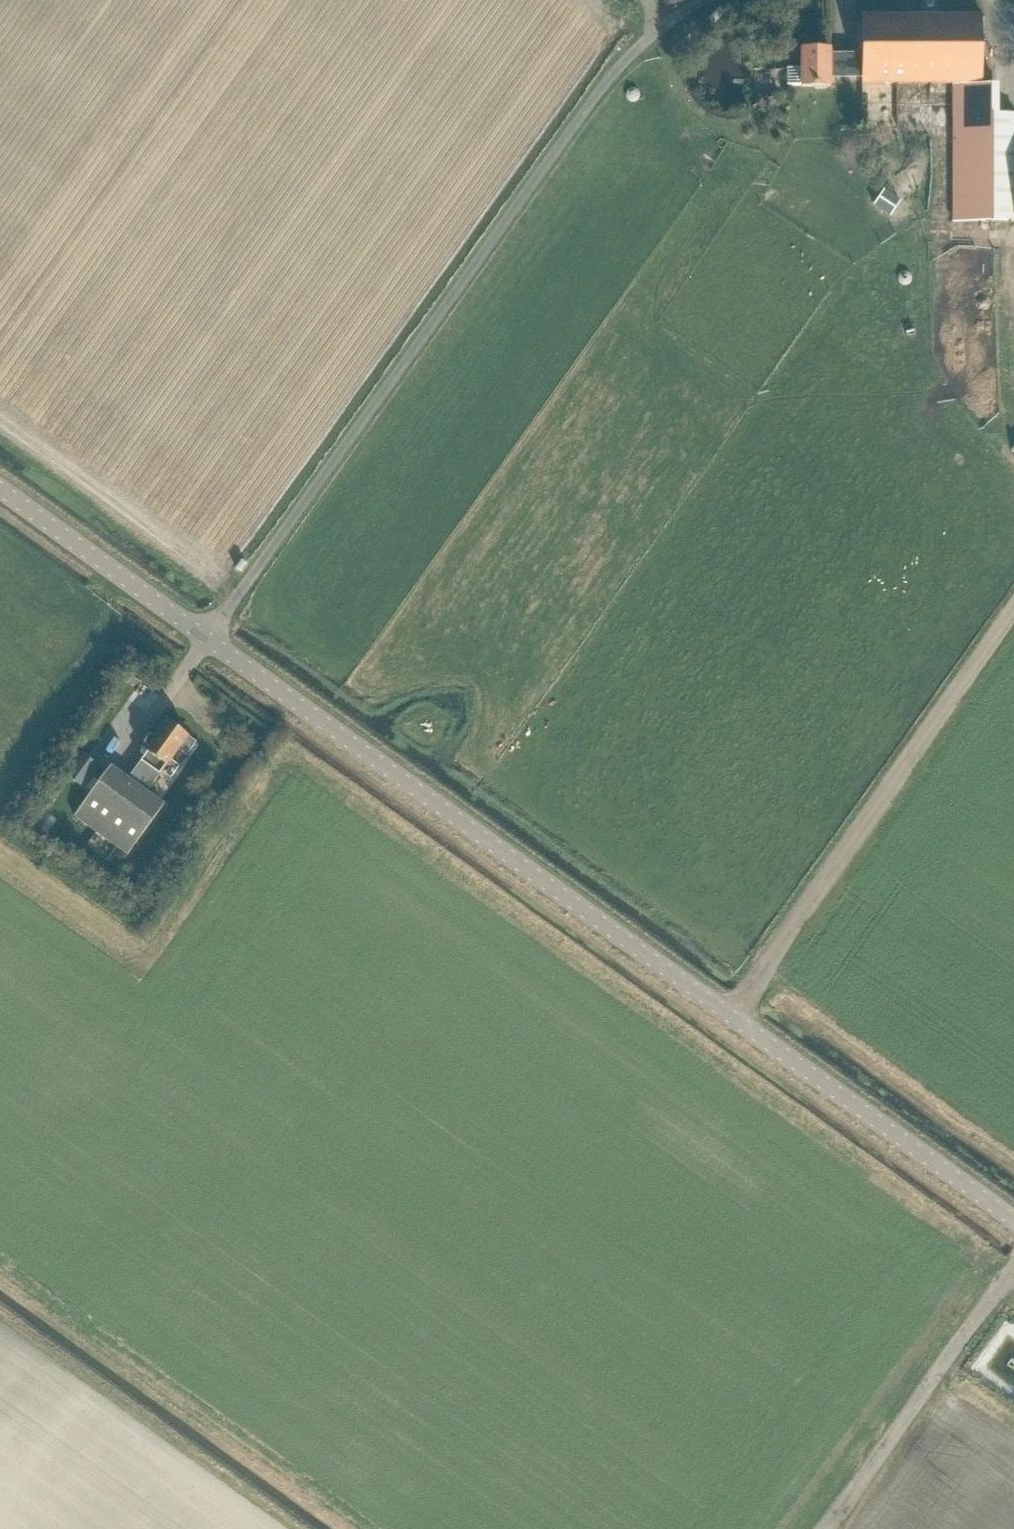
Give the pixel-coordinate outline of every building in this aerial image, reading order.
[(981,15),(860,16),(860,57),(861,78),(861,85),(962,84),(979,84),(981,84),(981,15)] [(788,69),(787,87),(800,87),(800,89),(829,89),(829,78),(861,78),(860,57),(833,57),(828,57),(828,52),(800,52),(800,69),(788,69)] [(979,84),(962,84),(961,115),(953,115),(955,222),(1013,222),(1013,115),(979,115),(979,84)] [(146,751),(129,775),(147,789),(168,762),(169,762),(188,737),(167,722),(155,737),(151,734),(141,747),(146,751)] [(84,753),(74,767),(88,777),(98,763),(84,753)] [(109,767),(73,817),(126,856),(163,806),(109,767)]
